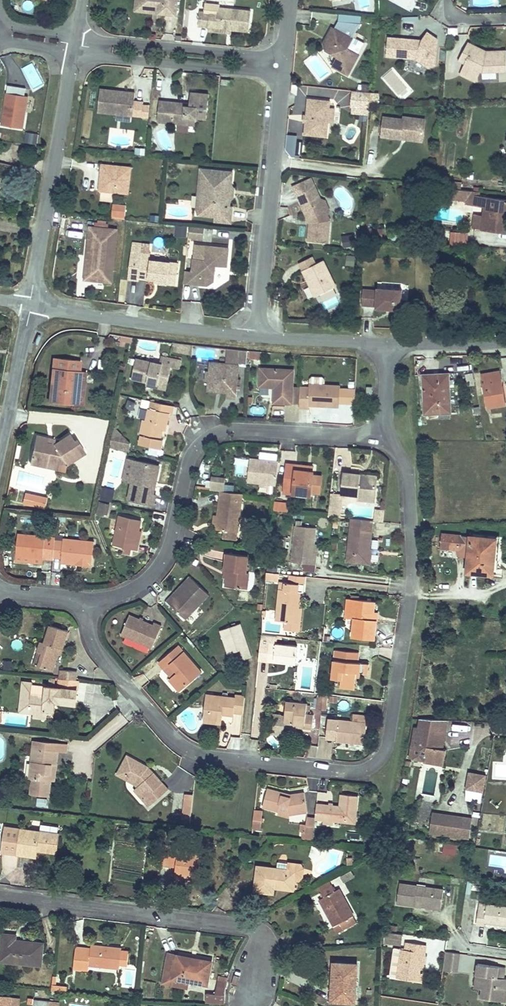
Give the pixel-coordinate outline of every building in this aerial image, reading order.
[(138,2),(155,4),(155,13),(175,15),(176,0),(138,0),(138,2)] [(155,4),(138,2),(137,11),(155,13),(155,4)] [(199,24),(216,26),(240,28),(249,29),(251,9),(219,6),(218,12),(200,10),(199,24)] [(346,45),(351,35),(359,20),(337,19),(333,26),(331,25),(322,41),(326,49),(329,50),(334,48),(337,55),(332,64),(347,73),(358,52),(346,45)] [(240,28),(216,26),(216,32),(239,34),(240,28)] [(382,34),(381,52),(408,54),(422,64),(430,59),(432,35),(422,28),(415,36),(382,34)] [(451,60),(459,64),(468,44),(483,50),(483,46),(461,37),(451,60)] [(468,44),(459,64),(456,71),(471,77),(476,65),(503,64),(502,45),(483,46),(483,50),(468,44)] [(33,62),(21,68),(33,90),(44,84),(33,62)] [(97,87),(95,108),(131,112),(132,91),(120,89),(119,92),(111,91),(111,89),(97,87)] [(164,100),(162,120),(192,122),(192,114),(205,115),(206,91),(187,90),(186,101),(164,100)] [(23,98),(5,94),(0,123),(0,126),(20,130),(23,114),(20,113),(23,98)] [(325,135),(326,125),(328,111),(329,99),(307,97),(304,133),(325,135)] [(154,119),(162,120),(164,100),(155,99),(154,119)] [(328,111),(326,125),(335,126),(336,112),(328,111)] [(400,116),(381,113),(379,133),(399,135),(400,130),(420,132),(422,116),(401,113),(400,116)] [(25,142),(38,144),(39,133),(26,132),(25,142)] [(286,154),(295,155),(297,135),(288,134),(286,154)] [(98,162),(95,186),(125,190),(128,165),(98,162)] [(199,166),(197,189),(201,189),(200,202),(213,204),(212,210),(212,217),(229,219),(230,203),(226,202),(226,197),(223,197),(224,186),(228,186),(229,169),(199,166)] [(235,187),(228,186),(224,186),(223,197),(226,197),(226,202),(230,203),(234,203),(235,187)] [(201,189),(197,189),(195,208),(212,210),(213,204),(200,202),(201,189)] [(300,197),(304,205),(309,203),(313,214),(313,220),(309,220),(308,237),(329,239),(331,217),(320,189),(300,197)] [(467,224),(481,225),(485,192),(471,191),(469,204),(467,205),(466,209),(468,210),(467,224)] [(481,225),(505,228),(505,195),(485,192),(481,225)] [(125,219),(126,204),(112,203),(112,218),(125,219)] [(309,203),(304,205),(309,220),(313,220),(313,214),(309,203)] [(86,223),(83,256),(87,256),(85,270),(89,270),(89,278),(108,280),(113,226),(86,223)] [(198,234),(199,224),(187,223),(186,233),(198,234)] [(382,238),(382,227),(366,226),(365,237),(382,238)] [(341,236),(344,247),(357,245),(354,234),(341,236)] [(135,279),(135,276),(159,279),(159,284),(174,285),(177,262),(145,259),(146,249),(139,248),(139,243),(129,242),(125,278),(135,279)] [(190,268),(188,281),(203,282),(210,278),(211,271),(207,267),(214,262),(223,263),(225,246),(203,243),(202,255),(191,254),(190,268)] [(87,256),(83,256),(81,277),(89,278),(89,270),(85,270),(87,256)] [(300,270),(303,277),(307,275),(316,294),(332,286),(320,260),(313,263),(310,256),(304,258),(308,266),(300,270)] [(296,263),(300,270),(308,266),(304,258),(296,263)] [(183,267),(182,281),(188,281),(190,268),(183,267)] [(307,275),(303,277),(312,295),(316,294),(307,275)] [(374,291),(360,290),(358,307),(373,308),(372,310),(398,311),(399,291),(374,289),(374,291)] [(177,344),(175,355),(189,358),(189,346),(177,344)] [(132,382),(145,384),(166,389),(170,369),(178,371),(180,361),(160,357),(158,366),(150,364),(136,361),(132,382)] [(50,402),(75,404),(79,371),(80,361),(55,359),(50,402)] [(206,382),(205,382),(204,391),(216,392),(216,389),(220,390),(220,392),(224,393),(224,397),(231,398),(233,367),(206,365),(205,375),(206,375),(206,382)] [(255,368),(255,382),(269,382),(269,388),(269,403),(288,404),(290,369),(255,368)] [(79,371),(75,404),(81,405),(85,371),(79,371)] [(498,372),(480,375),(484,407),(503,404),(498,372)] [(446,377),(420,378),(421,416),(447,414),(446,377)] [(306,383),(306,389),(321,389),(321,383),(319,381),(309,381),(306,383)] [(166,389),(145,384),(144,390),(164,394),(166,389)] [(341,386),(341,404),(355,404),(355,387),(341,386)] [(296,391),(296,410),(304,410),(304,406),(334,408),(335,390),(321,389),(306,389),(305,389),(305,391),(296,391)] [(157,411),(150,409),(146,424),(143,423),(138,446),(163,452),(165,442),(161,441),(162,434),(164,428),(168,429),(172,408),(159,405),(157,411)] [(125,441),(119,433),(115,430),(111,429),(107,448),(125,452),(125,441)] [(43,444),(43,439),(31,437),(27,465),(44,468),(44,461),(55,463),(64,464),(65,465),(75,457),(74,455),(81,448),(75,439),(72,442),(66,433),(50,446),(43,444)] [(121,481),(128,483),(132,460),(126,459),(121,481)] [(274,484),(276,461),(247,459),(245,482),(274,484)] [(132,460),(128,483),(130,483),(127,500),(148,504),(150,494),(152,486),(147,485),(149,478),(153,479),(156,465),(132,460)] [(44,461),(44,468),(54,470),(55,463),(44,461)] [(293,470),(294,464),(284,463),(282,493),(307,495),(310,471),(293,470)] [(357,478),(357,474),(341,473),(338,494),(353,496),(352,501),(370,503),(372,480),(357,478)] [(224,490),(225,476),(210,475),(210,489),(224,490)] [(225,500),(218,500),(217,516),(216,529),(223,529),(236,530),(240,493),(225,492),(225,500)] [(336,494),(328,493),(327,505),(335,506),(336,494)] [(44,512),(46,502),(25,497),(23,508),(44,512)] [(107,516),(110,504),(102,502),(99,514),(107,516)] [(272,502),(271,510),(283,511),(284,503),(272,502)] [(327,505),(326,515),(331,516),(334,516),(335,506),(327,505)] [(118,516),(112,547),(119,548),(118,554),(127,556),(129,550),(134,551),(136,542),(133,542),(138,520),(118,516)] [(369,519),(349,518),(345,560),(366,563),(369,519)] [(292,524),(288,560),(315,563),(316,554),(313,553),(315,525),(292,524)] [(43,565),(52,566),(53,559),(55,542),(55,538),(16,535),(13,562),(43,565)] [(455,551),(455,558),(466,559),(465,574),(489,576),(492,541),(457,538),(438,536),(437,550),(455,551)] [(55,542),(53,559),(61,560),(80,562),(80,567),(91,567),(93,543),(63,540),(62,542),(55,542)] [(224,570),(222,585),(245,588),(247,573),(244,573),(246,556),(224,553),(222,570),(224,570)] [(43,571),(43,565),(13,562),(13,568),(43,571)] [(278,573),(265,572),(264,580),(278,582),(278,573)] [(303,575),(288,574),(288,582),(303,583),(303,575)] [(175,592),(168,599),(187,618),(212,594),(196,577),(178,594),(175,592)] [(303,583),(288,582),(280,581),(276,620),(283,620),(296,621),(297,607),(299,591),(302,592),(303,583)] [(351,598),(350,618),(353,618),(351,637),(373,639),(375,621),(370,621),(371,614),(372,600),(351,598)] [(128,616),(121,634),(152,648),(161,627),(153,624),(152,626),(128,616)] [(296,621),(283,620),(282,628),(299,629),(299,622),(296,621)] [(217,632),(225,654),(238,650),(242,661),(250,658),(239,624),(217,632)] [(42,642),(39,653),(43,654),(39,667),(54,672),(58,657),(60,650),(63,651),(69,633),(51,627),(46,643),(42,642)] [(12,641),(14,650),(23,648),(21,639),(12,641)] [(268,644),(267,658),(294,661),(295,647),(268,644)] [(159,665),(166,672),(171,667),(179,676),(173,681),(172,683),(182,693),(204,674),(180,647),(159,665)] [(334,649),(331,676),(340,677),(339,685),(353,687),(354,671),(367,672),(368,662),(355,661),(356,651),(334,649)] [(43,654),(39,653),(34,666),(39,667),(43,654)] [(171,667),(166,672),(173,681),(179,676),(171,667)] [(76,681),(77,672),(61,671),(60,680),(76,681)] [(281,682),(301,683),(302,674),(282,673),(281,682)] [(24,683),(22,708),(30,709),(30,713),(36,714),(48,715),(48,709),(56,710),(57,701),(54,700),(55,697),(77,699),(78,681),(76,681),(60,680),(60,688),(34,685),(34,684),(24,683)] [(314,708),(321,709),(322,693),(315,693),(314,708)] [(235,712),(243,713),(245,696),(236,695),(235,697),(208,695),(205,722),(223,723),(224,715),(234,716),(235,712)] [(285,723),(295,724),(303,724),(303,728),(312,728),(314,714),(306,714),(307,703),(287,701),(285,723)] [(55,719),(56,710),(48,709),(48,715),(36,714),(36,717),(55,719)] [(328,718),(327,737),(337,738),(337,740),(365,743),(366,722),(328,718)] [(443,720),(414,719),(413,728),(411,728),(409,749),(413,749),(413,746),(423,747),(422,757),(442,760),(443,748),(431,747),(431,742),(440,743),(443,720)] [(318,758),(332,759),(334,740),(326,739),(325,745),(320,744),(318,758)] [(35,749),(34,756),(45,757),(46,750),(35,749)] [(45,757),(34,756),(32,778),(35,778),(33,795),(52,796),(54,781),(55,765),(59,765),(60,751),(46,750),(45,757)] [(138,784),(140,787),(149,796),(146,799),(152,806),(171,790),(158,775),(156,776),(150,772),(152,768),(129,757),(120,775),(138,784)] [(494,780),(505,781),(505,764),(495,764),(494,780)] [(482,802),(484,773),(466,772),(465,801),(482,802)] [(149,796),(140,787),(137,790),(146,799),(149,796)] [(269,790),(263,808),(278,814),(281,807),(289,810),(290,816),(307,813),(303,793),(286,796),(282,795),(269,790)] [(340,804),(318,802),(316,817),(325,818),(334,819),(356,821),(359,794),(342,793),(340,804)] [(47,806),(46,798),(37,798),(37,806),(47,806)] [(185,819),(194,819),(195,802),(187,802),(185,819)] [(260,829),(263,810),(254,808),(251,828),(260,829)] [(469,839),(472,816),(432,811),(429,834),(469,839)] [(314,840),(315,832),(308,831),(308,827),(301,827),(301,833),(304,833),(303,839),(314,840)] [(8,829),(6,853),(38,857),(39,851),(57,852),(59,835),(48,833),(8,829)] [(443,854),(456,855),(456,843),(443,843),(443,854)] [(165,846),(164,858),(178,860),(176,875),(200,877),(203,853),(178,851),(179,847),(165,846)] [(257,865),(256,889),(271,890),(271,885),(292,886),(293,867),(257,865)] [(340,875),(345,882),(355,876),(351,869),(340,875)] [(399,903),(415,905),(416,901),(433,904),(433,907),(442,908),(445,888),(402,882),(399,903)] [(341,886),(321,897),(334,923),(342,919),(346,926),(358,919),(341,886)] [(480,908),(478,923),(486,924),(486,921),(505,924),(505,905),(489,903),(488,909),(480,908)] [(402,933),(386,931),(385,939),(385,941),(401,943),(402,933)] [(4,933),(2,959),(43,963),(45,942),(24,941),(23,946),(15,945),(16,934),(4,933)] [(407,941),(406,949),(423,951),(421,965),(424,965),(427,943),(407,941)] [(77,947),(75,967),(91,969),(91,965),(123,968),(123,964),(132,964),(133,951),(125,950),(125,948),(94,945),(94,949),(77,947)] [(401,948),(399,964),(420,967),(421,965),(423,951),(406,949),(401,948)] [(457,972),(461,954),(446,951),(442,970),(457,972)] [(170,953),(164,983),(173,985),(175,978),(208,985),(212,962),(197,959),(196,961),(180,958),(180,956),(170,953)] [(333,959),(332,982),(335,983),(334,1002),(354,1003),(357,962),(333,959)] [(475,987),(482,988),(481,997),(505,1000),(505,994),(505,979),(504,978),(497,977),(499,966),(478,963),(475,987)] [(420,967),(399,964),(398,977),(422,980),(423,971),(420,971),(420,967)] [(505,967),(499,966),(497,977),(504,978),(505,967)] [(69,993),(70,988),(58,987),(59,977),(55,977),(53,991),(69,993)] [(225,1003),(226,980),(216,980),(215,993),(206,992),(205,1002),(225,1003)] [(482,988),(475,987),(474,996),(481,997),(482,988)] [(13,997),(0,996),(0,1005),(13,1005),(13,997)]
